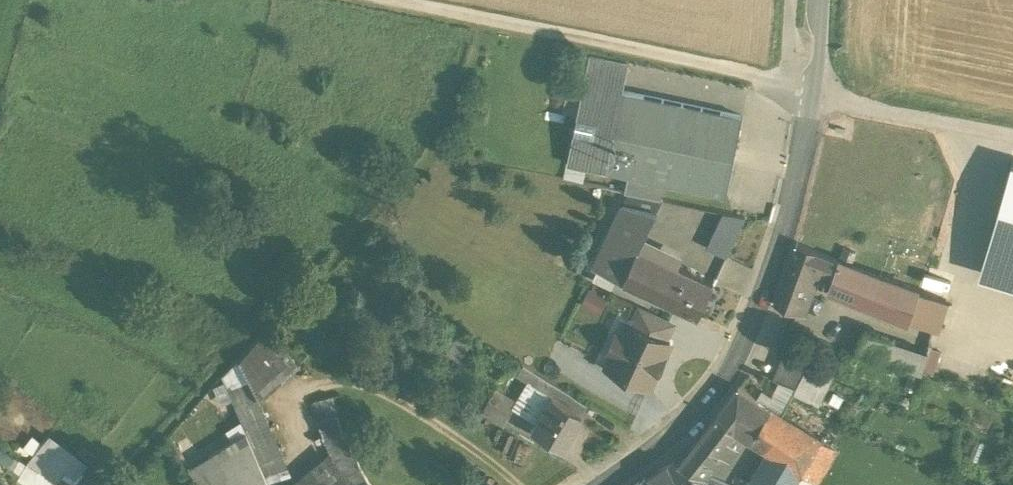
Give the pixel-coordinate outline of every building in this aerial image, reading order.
[(742,115),(584,84),(568,163),(629,176),(661,182),(727,195),(742,115)] [(661,182),(629,176),(625,192),(658,198),(661,182)] [(1012,288),(1012,177),(983,279),(1012,288)] [(658,198),(625,192),(591,269),(620,282),(635,248),(639,250),(662,199),(658,198)] [(723,211),(705,248),(724,257),(744,215),(723,211)] [(810,282),(830,289),(841,260),(797,243),(774,304),(798,314),(810,282)] [(639,250),(635,248),(620,282),(656,298),(672,264),(639,250)] [(830,289),(876,306),(885,278),(841,260),(830,289)] [(714,283),(672,264),(656,298),(698,318),(714,283)] [(876,306),(911,319),(921,291),(885,278),(876,306)] [(601,312),(609,293),(588,284),(580,303),(601,312)] [(921,291),(911,319),(941,330),(951,303),(921,291)] [(640,308),(632,324),(665,339),(672,324),(640,308)] [(671,342),(665,339),(632,324),(626,338),(621,335),(613,352),(619,354),(613,368),(650,385),(657,370),(655,369),(661,357),(663,358),(671,342)] [(867,329),(860,352),(924,372),(931,349),(867,329)] [(244,431),(265,482),(291,472),(259,398),(298,364),(265,330),(221,375),(244,431)] [(797,387),(809,363),(784,352),(773,378),(797,387)] [(837,374),(809,363),(797,387),(796,389),(822,404),(837,374)] [(517,384),(529,391),(538,376),(539,375),(527,368),(517,384)] [(591,406),(539,375),(538,376),(529,391),(552,404),(552,403),(582,421),(591,406)] [(772,406),(739,386),(718,413),(737,427),(737,429),(741,431),(752,438),(772,407),(772,406)] [(357,484),(363,476),(399,448),(388,428),(339,390),(332,394),(314,401),(326,439),(324,440),(328,452),(357,484)] [(582,421),(552,403),(552,404),(534,435),(565,453),(575,437),(573,436),(582,421)] [(480,417),(502,431),(509,419),(487,406),(480,417)] [(822,438),(772,407),(752,438),(770,449),(803,469),(822,438)] [(718,413),(692,446),(679,462),(701,474),(702,474),(728,440),(732,443),(741,431),(737,429),(737,427),(718,413)] [(265,482),(244,431),(185,468),(195,484),(267,484),(265,482)] [(58,484),(107,484),(113,479),(48,432),(41,442),(27,462),(26,464),(58,484)] [(17,456),(27,462),(41,442),(30,436),(17,456)] [(841,449),(822,438),(803,469),(802,471),(821,483),(841,449)] [(358,484),(430,484),(431,484),(426,476),(442,464),(421,449),(408,458),(399,448),(363,476),(357,484),(358,484)] [(803,469),(770,449),(749,484),(793,484),(802,471),(803,469)] [(357,484),(328,452),(288,484),(358,484),(357,484)] [(644,478),(650,484),(713,484),(717,480),(702,474),(701,474),(679,462),(673,459),(644,478)]
